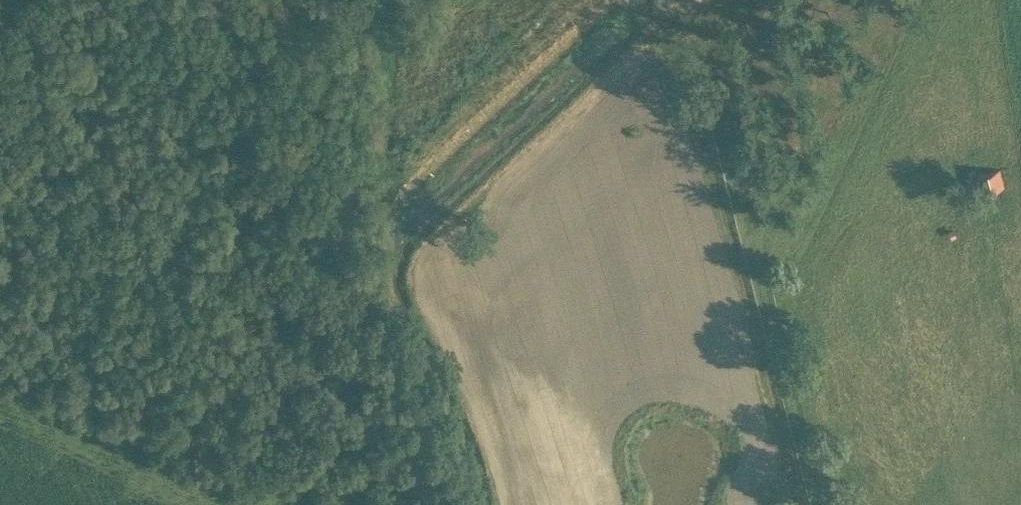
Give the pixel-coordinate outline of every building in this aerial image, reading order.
[(979,193),(992,189),(1004,185),(999,168),(974,176),(979,193)]
